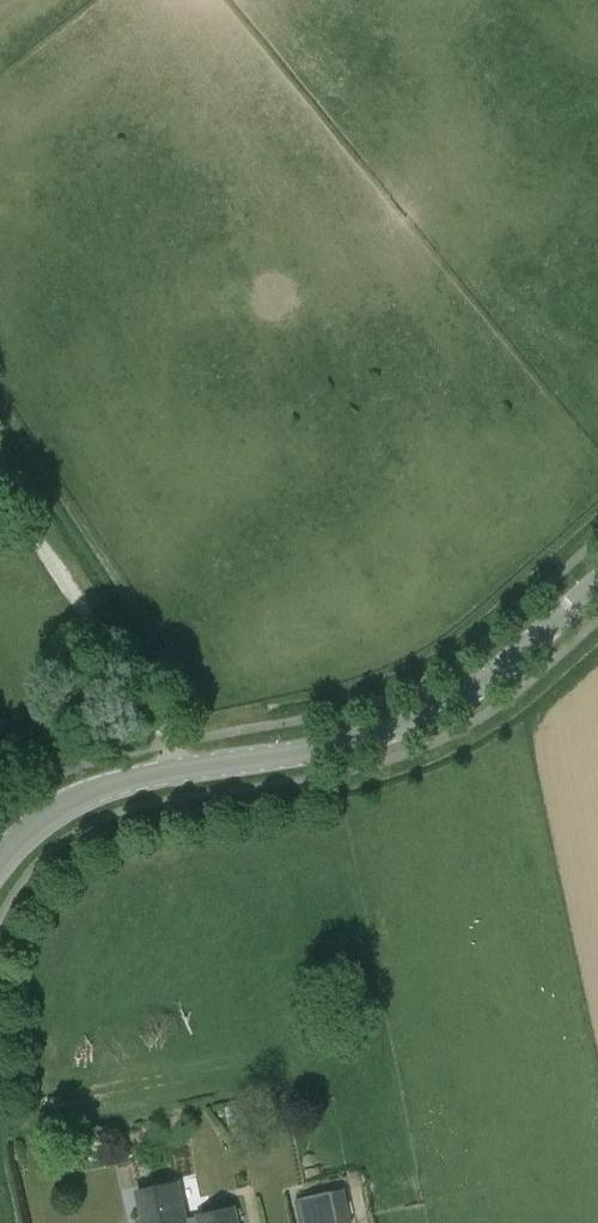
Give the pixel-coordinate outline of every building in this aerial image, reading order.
[(257,1103),(225,1111),(229,1127),(261,1119),(257,1103)] [(236,1206),(195,1214),(195,1217),(185,1219),(178,1184),(137,1192),(142,1219),(138,1220),(138,1222),(240,1222),(236,1206)] [(294,1199),(300,1222),(351,1222),(344,1189),(294,1199)]
